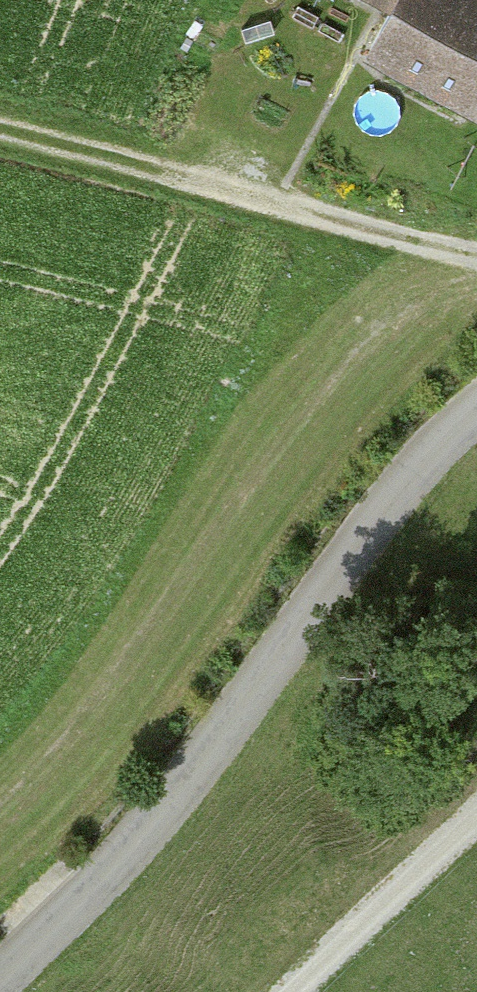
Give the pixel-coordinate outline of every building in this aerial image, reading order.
[(390,15),(372,50),(474,103),(476,98),(476,0),(361,0),(390,15)]
